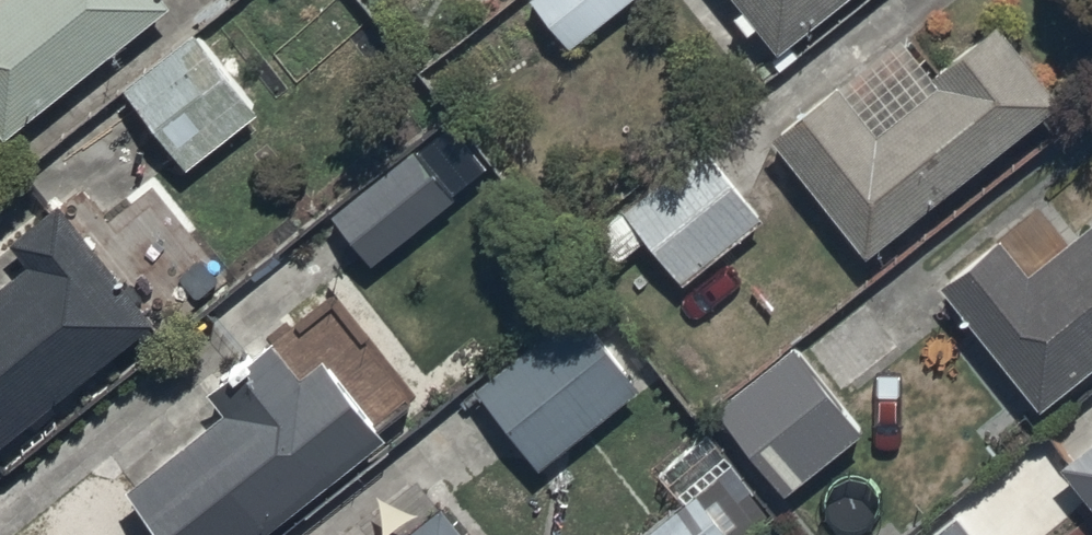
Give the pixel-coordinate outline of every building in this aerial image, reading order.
[(3,151),(169,18),(154,0),(10,0),(0,8),(0,147),(3,151)] [(636,0),(533,0),(527,4),(568,55),(636,0)] [(860,0),(733,0),(782,62),(860,0)] [(866,264),(1058,110),(994,31),(930,83),(938,93),(876,142),(842,98),(775,152),(866,264)] [(192,169),(261,115),(197,33),(128,87),(192,169)] [(702,147),(574,252),(602,287),(649,249),(685,294),(767,227),(702,147)] [(461,207),(418,153),(337,217),(380,271),(461,207)] [(159,330),(63,210),(13,250),(29,269),(0,292),(0,455),(159,330)] [(1091,379),(1091,232),(1030,282),(1001,246),(939,295),(1040,421),(1091,379)] [(539,479),(639,396),(570,314),(470,397),(539,479)] [(385,448),(323,370),(303,386),(271,345),(205,397),(224,422),(123,502),(149,534),(275,534),(385,448)] [(867,442),(793,349),(710,415),(784,508),(867,442)] [(1061,481),(1091,519),(1091,456),(1061,481)] [(697,498),(653,534),(728,534),(697,498)] [(441,514),(415,534),(458,534),(441,514)] [(956,524),(943,534),(965,534),(956,524)]
